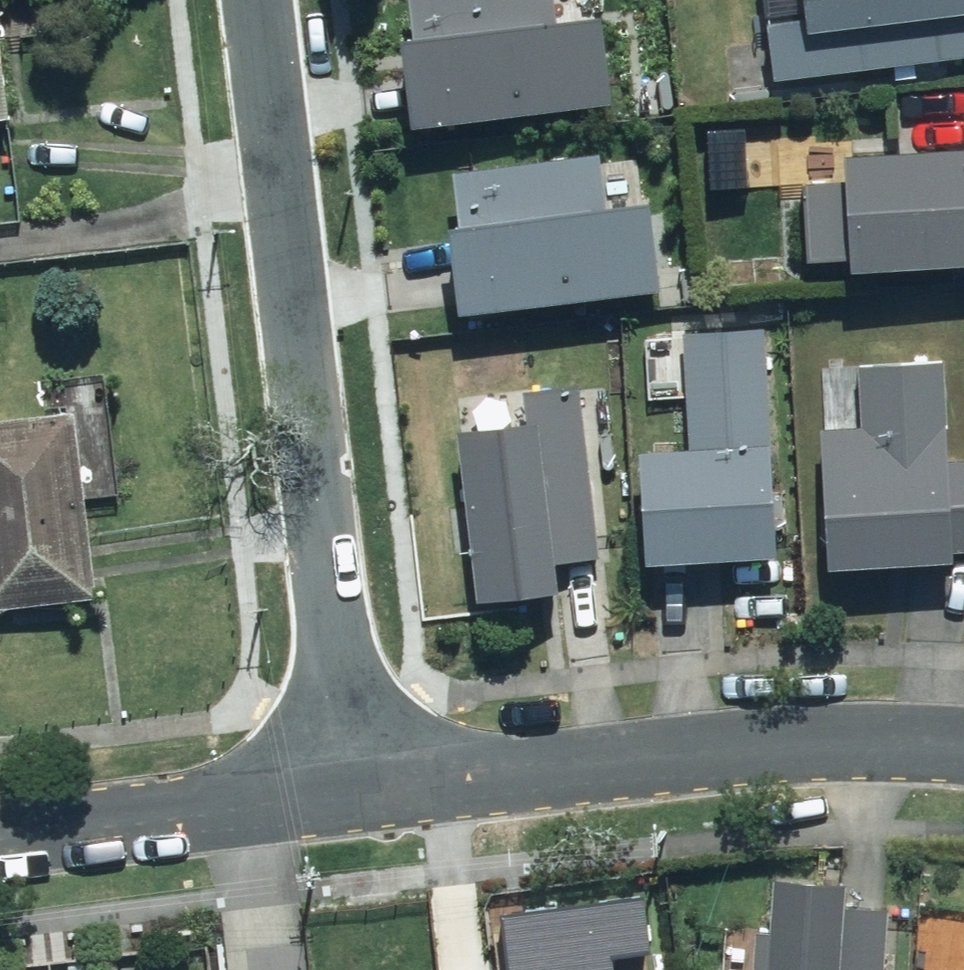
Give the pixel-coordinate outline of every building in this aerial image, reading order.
[(400,142),(606,121),(596,28),(543,33),(540,0),(443,0),(448,47),(391,53),(400,142)] [(733,91),(963,63),(963,0),(785,0),(789,34),(727,41),(733,91)] [(836,165),(837,189),(798,190),(800,274),(835,273),(835,282),(963,279),(963,162),(836,165)] [(453,240),(438,242),(449,329),(655,302),(643,212),(593,219),(587,174),(446,192),(453,240)] [(766,339),(682,341),(684,461),(630,462),(631,574),(769,572),(766,339)] [(854,434),(810,436),(816,580),(949,575),(941,366),(851,370),(854,434)] [(0,431),(0,616),(94,606),(84,508),(115,504),(103,388),(48,394),(51,425),(0,431)] [(513,437),(445,443),(460,616),(550,608),(547,570),(596,566),(581,395),(510,402),(513,437)] [(758,887),(754,969),(880,969),(882,916),(828,914),(829,890),(758,887)] [(506,969),(617,969),(615,957),(654,953),(648,899),(500,915),(506,969)]
